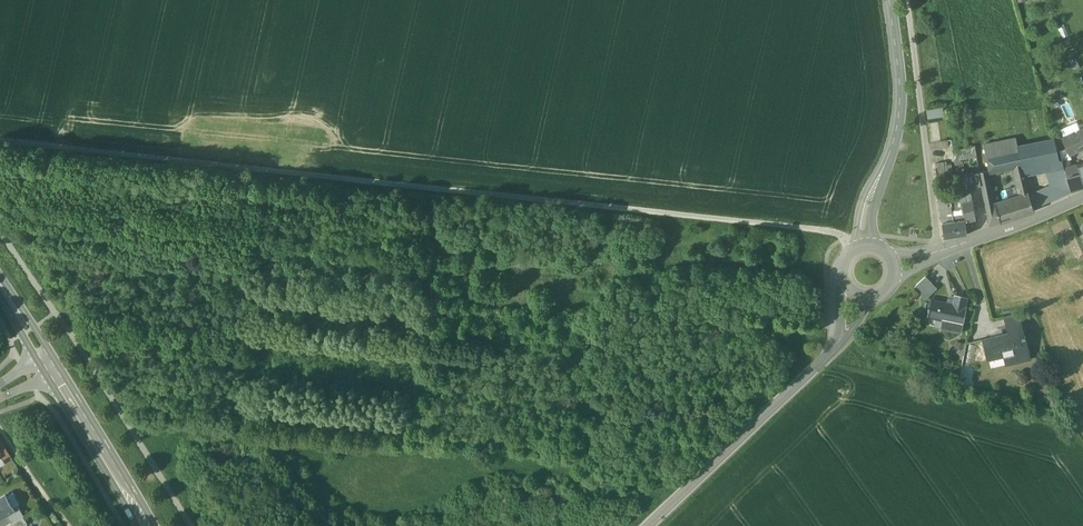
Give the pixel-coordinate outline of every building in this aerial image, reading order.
[(926,110),(928,119),(943,116),(942,107),(926,110)] [(1063,138),(1068,147),(1071,154),(1082,148),(1082,129),(1063,138)] [(1016,138),(983,144),(989,170),(1013,165),(1014,165),(1021,164),(1017,145),(1016,138)] [(1054,138),(1017,145),(1021,164),(1023,167),(1059,160),(1054,138)] [(983,144),(975,146),(976,156),(979,172),(988,170),(989,170),(983,144)] [(975,146),(953,151),(955,161),(976,156),(975,146)] [(1060,151),(1062,161),(1069,159),(1071,158),(1069,154),(1071,154),(1068,147),(1060,151)] [(1060,160),(1023,167),(1025,176),(1047,172),(1050,185),(1029,194),(1034,208),(1071,191),(1064,168),(1062,161),(1062,159),(1059,160),(1060,160)] [(1069,159),(1062,161),(1064,168),(1071,166),(1069,159)] [(943,162),(936,163),(938,183),(946,182),(944,166),(943,162)] [(947,165),(944,166),(946,182),(954,181),(952,164),(947,165)] [(1021,164),(1014,165),(1021,195),(1029,193),(1025,176),(1023,167),(1021,164)] [(1071,166),(1064,168),(1071,191),(1082,188),(1080,177),(1077,168),(1076,165),(1071,166)] [(993,194),(988,170),(979,172),(981,184),(984,196),(990,226),(1002,222),(996,204),(995,204),(993,194)] [(979,172),(964,175),(967,193),(961,194),(961,196),(962,201),(972,198),(970,187),(981,184),(979,172)] [(1021,195),(1003,201),(1010,220),(1035,212),(1034,208),(1029,194),(1029,193),(1021,195)] [(950,197),(938,198),(942,223),(954,221),(952,210),(950,197)] [(972,198),(962,201),(963,208),(966,220),(976,218),(972,198)] [(1003,201),(996,204),(1002,222),(1010,220),(1003,201)] [(958,209),(952,210),(954,221),(965,219),(963,209),(958,209)] [(954,221),(942,223),(944,239),(967,235),(965,219),(954,221)] [(937,288),(926,276),(915,287),(926,299),(937,288)] [(953,304),(931,299),(930,308),(929,311),(928,316),(943,319),(963,323),(966,307),(965,306),(967,297),(955,295),(953,304)] [(1020,313),(1005,317),(1008,330),(1023,327),(1020,313)] [(963,323),(943,319),(941,329),(961,333),(963,323)] [(1023,327),(1008,330),(1008,333),(983,339),(988,359),(1014,353),(1016,362),(1030,359),(1023,327)] [(2,442),(0,443),(0,454),(1,456),(3,459),(10,455),(2,442)] [(0,498),(0,520),(7,516),(16,510),(14,508),(6,494),(0,498)] [(12,523),(23,516),(24,516),(18,506),(14,508),(16,510),(7,516),(12,523)] [(7,525),(24,525),(28,524),(23,516),(12,523),(7,525)]
